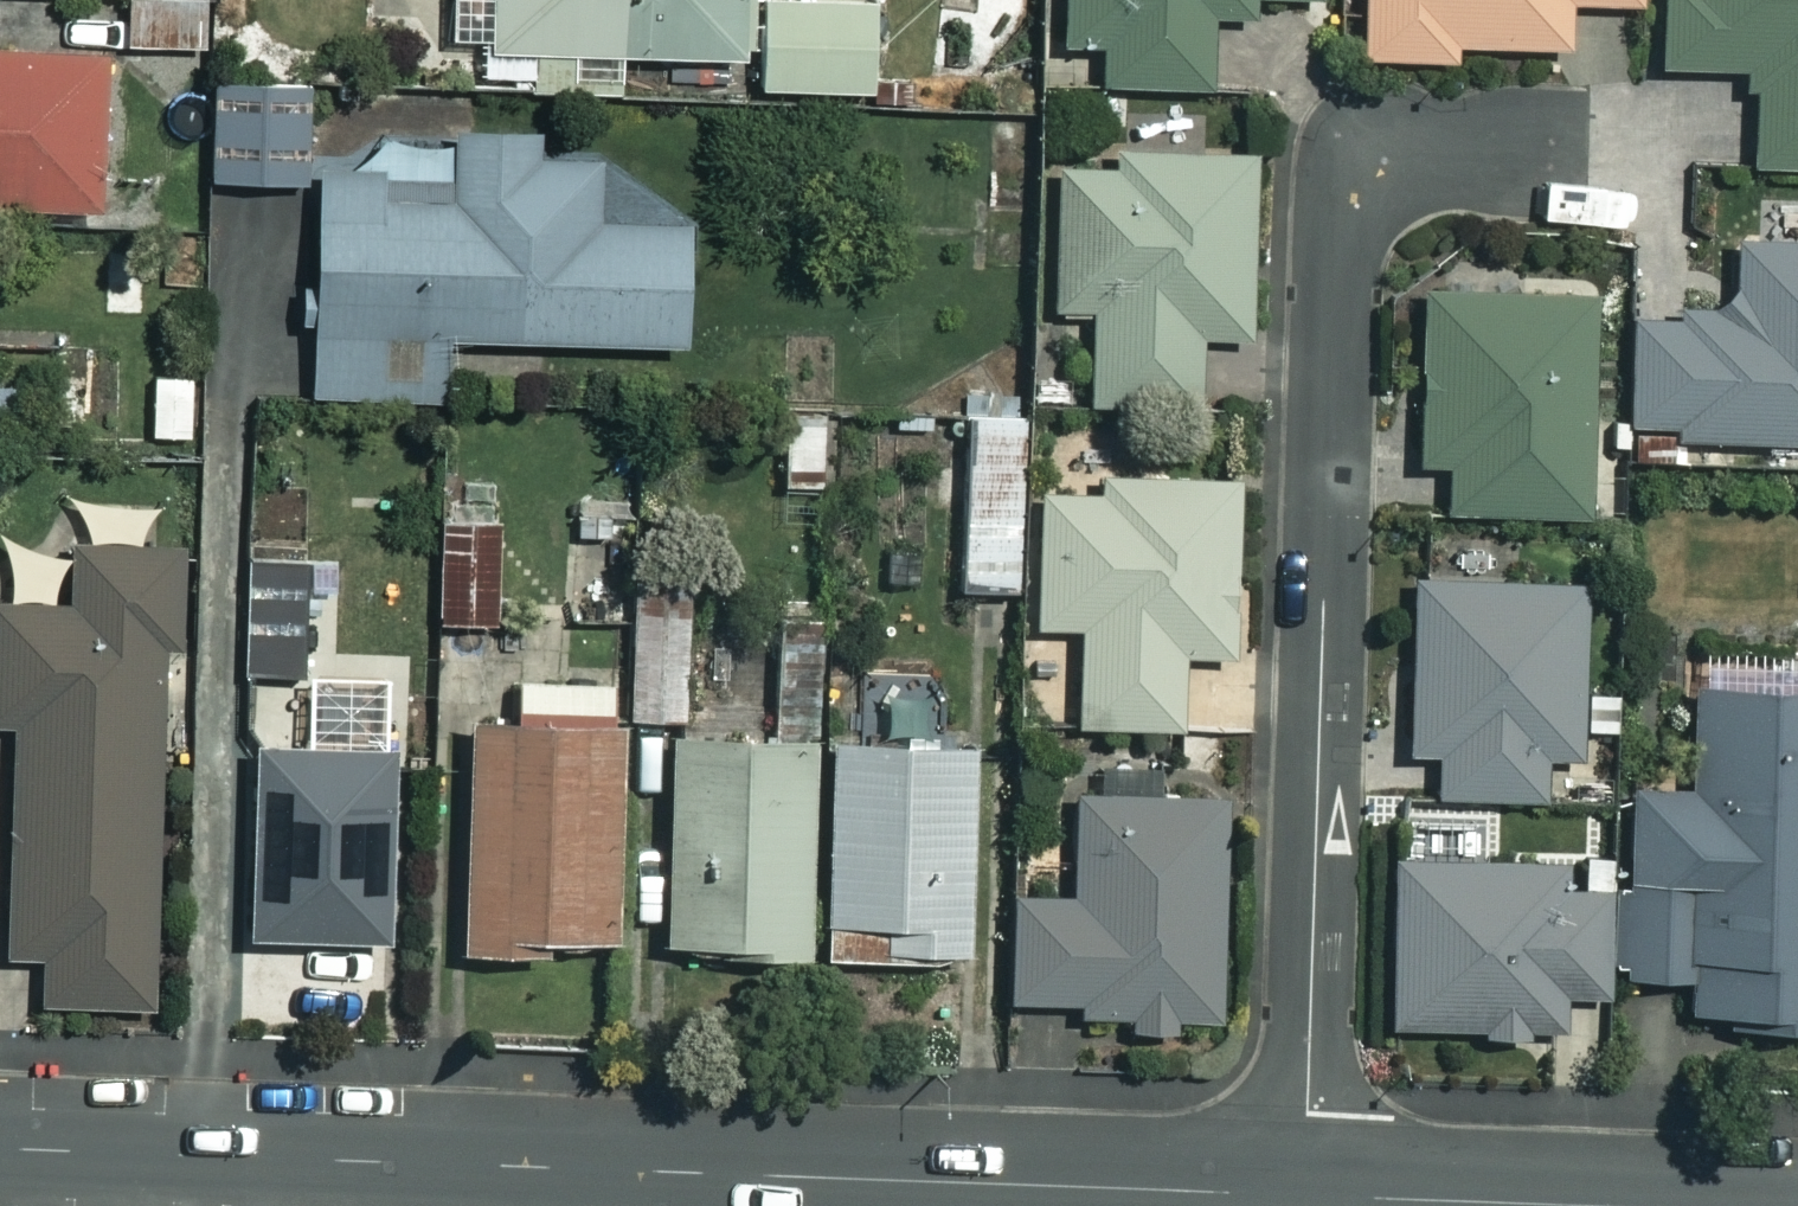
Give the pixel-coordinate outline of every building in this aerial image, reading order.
[(126,48),(199,46),(198,0),(125,0),(126,48)] [(531,40),(746,46),(747,0),(532,0),(531,40)] [(776,94),(874,92),(872,0),(775,0),(776,94)] [(1107,83),(1212,88),(1216,13),(1262,15),(1263,0),(1071,0),(1069,48),(1109,49),(1107,83)] [(1370,59),(1462,61),(1463,36),(1574,39),(1575,7),(1647,8),(1647,0),(1372,0),(1370,59)] [(1665,67),(1747,71),(1746,94),(1768,95),(1765,156),(1797,157),(1797,0),(1668,0),(1665,67)] [(0,47),(0,208),(109,211),(113,49),(0,47)] [(218,74),(213,179),(298,183),(303,78),(218,74)] [(328,171),(320,403),(446,408),(449,330),(691,338),(695,222),(602,219),(605,147),(381,139),(380,173),(328,171)] [(1099,313),(1097,401),(1208,403),(1209,332),(1263,333),(1266,147),(1125,144),(1125,172),(1059,171),(1056,312),(1099,313)] [(1640,420),(1678,421),(1678,443),(1797,444),(1797,234),(1745,233),(1744,312),(1700,312),(1641,311),(1640,420)] [(103,247),(97,318),(137,321),(143,251),(103,247)] [(1455,465),(1453,516),(1590,520),(1598,288),(1432,283),(1426,464),(1455,465)] [(972,416),(969,588),(1021,589),(1023,417),(972,416)] [(626,422),(442,419),(438,621),(623,623),(626,422)] [(1040,631),(1089,632),(1086,732),(1238,737),(1245,481),(1044,475),(1040,631)] [(159,1012),(160,652),(190,652),(191,555),(81,555),(81,605),(0,605),(0,720),(16,720),(15,962),(56,962),(56,1012),(159,1012)] [(357,561),(247,557),(243,675),(352,679),(357,561)] [(1443,755),(1442,794),(1564,796),(1564,760),(1587,760),(1590,577),(1419,575),(1417,755),(1443,755)] [(641,580),(632,709),(694,713),(704,584),(641,580)] [(1701,1028),(1797,1029),(1797,675),(1706,674),(1704,784),(1642,783),(1640,957),(1702,958),(1701,1028)] [(485,721),(472,940),(620,949),(634,730),(485,721)] [(683,732),(672,942),(809,950),(820,739),(683,732)] [(839,740),(833,950),(977,954),(983,744),(839,740)] [(268,745),(259,936),(394,942),(404,751),(268,745)] [(1024,886),(1019,997),(1093,1000),(1092,1017),(1224,1023),(1233,798),(1083,791),(1079,888),(1024,886)] [(1407,816),(1404,1030),(1603,1033),(1604,891),(1574,890),(1575,860),(1490,859),(1490,817),(1407,816)]
